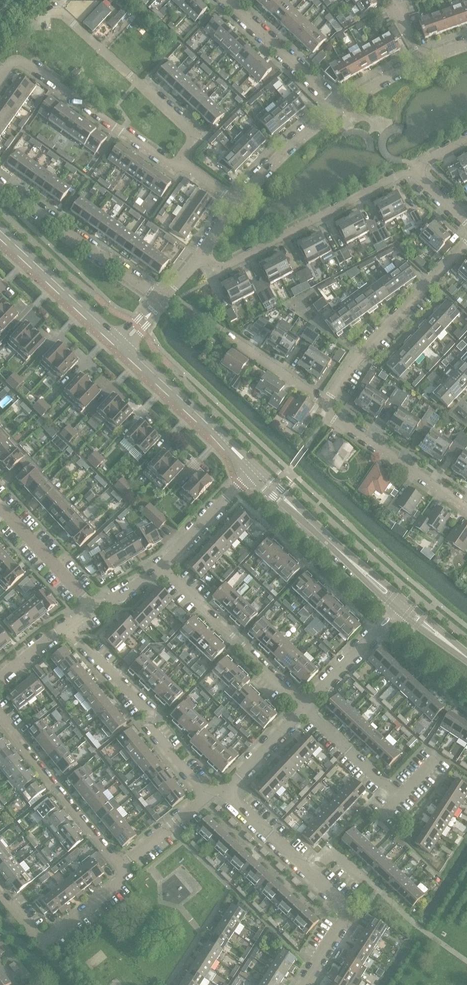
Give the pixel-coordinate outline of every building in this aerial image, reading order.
[(198,0),(187,0),(180,7),(188,15),(200,2),(198,0)] [(258,2),(266,10),(275,0),(260,0),(258,2)] [(284,0),(275,0),(266,10),(273,17),(287,2),(284,0)] [(373,0),(364,0),(356,6),(360,12),(355,15),(358,19),(377,6),(373,0)] [(208,10),(200,2),(188,15),(196,22),(208,10)] [(295,10),(287,2),(273,17),(282,25),(295,10)] [(113,13),(102,4),(82,24),(92,34),(113,13)] [(463,4),(452,8),(458,27),(466,24),(466,17),(463,4)] [(458,27),(452,8),(441,12),(448,31),(458,27)] [(302,17),(295,10),(282,25),(289,32),(302,17)] [(126,15),(122,11),(114,19),(119,23),(126,15)] [(448,31),(441,12),(430,16),(437,35),(448,31)] [(437,35),(430,16),(420,19),(419,17),(412,19),(416,31),(422,29),(424,34),(425,39),(437,35)] [(311,25),(302,17),(289,32),(297,39),(311,25)] [(225,26),(217,18),(205,31),(213,38),(225,26)] [(318,32),(311,25),(297,39),(305,47),(318,32)] [(233,33),(225,26),(213,38),(221,46),(233,33)] [(401,50),(396,41),(401,38),(394,26),(388,30),(390,33),(380,38),(390,56),(401,50)] [(313,54),(327,40),(318,32),(305,47),(313,54)] [(240,40),(233,33),(221,46),(228,53),(240,40)] [(390,56),(380,38),(370,44),(380,61),(390,56)] [(248,48),(240,40),(228,53),(236,61),(248,48)] [(380,61),(370,44),(360,50),(370,67),(380,61)] [(360,50),(358,45),(348,51),(351,55),(361,73),(370,67),(360,50)] [(256,55),(248,48),(236,61),(244,68),(256,55)] [(317,66),(326,57),(321,53),(313,62),(317,66)] [(264,63),(256,55),(244,68),(252,75),(264,63)] [(361,73),(351,55),(341,61),(351,78),(361,73)] [(351,78),(341,61),(330,67),(330,68),(325,74),(335,83),(338,81),(340,84),(351,78)] [(178,70),(169,62),(157,75),(166,82),(178,70)] [(260,83),(272,70),(264,63),(252,75),(260,83)] [(82,72),(77,68),(70,76),(74,80),(82,72)] [(185,77),(178,70),(166,82),(173,90),(185,77)] [(37,87),(20,76),(13,86),(29,97),(37,87)] [(193,84),(185,77),(173,90),(181,97),(193,84)] [(279,82),(277,79),(271,84),(273,87),(279,82)] [(301,93),(293,83),(289,87),(294,94),(285,101),(299,117),(302,114),(300,112),(306,107),(296,96),(301,93)] [(201,92),(193,84),(181,97),(189,105),(201,92)] [(273,87),(271,84),(265,89),(268,92),(273,87)] [(29,97),(13,86),(6,95),(22,107),(29,97)] [(245,92),(239,87),(236,91),(242,96),(245,92)] [(209,99),(201,92),(189,105),(197,112),(209,99)] [(263,96),(260,93),(254,98),(257,101),(263,96)] [(6,95),(0,104),(0,106),(15,117),(22,107),(6,95)] [(60,104),(50,97),(39,113),(48,120),(60,104)] [(257,101),(254,98),(248,103),(251,106),(257,101)] [(217,107),(209,99),(197,112),(205,119),(217,107)] [(299,117),(285,101),(277,108),(289,122),(294,117),(296,119),(299,117)] [(69,111),(60,104),(48,120),(58,127),(69,111)] [(0,106),(0,120),(8,127),(15,117),(0,106)] [(225,114),(217,107),(205,119),(213,127),(225,114)] [(289,122),(277,108),(269,115),(282,131),(285,128),(283,126),(289,122)] [(269,115),(265,110),(256,117),(272,136),(278,131),(280,133),(282,131),(269,115)] [(79,117),(69,111),(58,127),(67,134),(79,117)] [(238,118),(235,115),(229,121),(232,124),(238,118)] [(88,124),(79,117),(67,134),(77,140),(88,124)] [(0,120),(0,135),(1,136),(8,127),(0,120)] [(232,124),(229,121),(224,126),(227,129),(232,124)] [(98,131),(88,124),(77,140),(86,147),(98,131)] [(242,133),(246,137),(260,151),(263,149),(261,147),(266,141),(250,125),(242,133)] [(223,133),(220,130),(214,136),(217,139),(221,142),(225,137),(222,134),(223,133)] [(107,138),(98,131),(86,147),(96,154),(107,138)] [(246,137),(242,133),(234,141),(238,145),(251,157),(256,152),(258,154),(260,151),(246,137)] [(217,139),(214,136),(209,142),(211,144),(217,139)] [(251,157),(238,145),(230,152),(245,167),(248,164),(246,162),(251,157)] [(127,152),(118,146),(108,160),(117,166),(127,152)] [(27,157),(18,151),(8,165),(17,171),(27,157)] [(136,158),(127,152),(117,166),(126,173),(136,158)] [(245,167),(230,152),(222,160),(223,160),(219,164),(229,174),(233,170),(235,173),(241,167),(243,169),(245,167)] [(466,156),(458,161),(459,162),(454,165),(447,168),(453,179),(460,175),(464,183),(466,182),(466,156)] [(36,163),(27,157),(17,171),(26,178),(36,163)] [(145,165),(136,158),(126,173),(135,179),(145,165)] [(45,170),(36,163),(26,178),(34,184),(45,170)] [(154,171),(145,165),(135,179),(143,185),(154,171)] [(53,176),(45,170),(34,184),(43,190),(53,176)] [(162,177),(154,171),(143,185),(152,192),(162,177)] [(62,182),(53,176),(43,190),(52,197),(62,182)] [(172,184),(162,177),(152,192),(161,198),(172,184)] [(180,184),(177,189),(180,192),(184,187),(185,188),(190,181),(185,178),(181,185),(180,184)] [(61,203),(71,189),(62,182),(52,197),(61,203)] [(214,200),(197,189),(190,199),(207,210),(214,200)] [(408,213),(397,193),(386,199),(396,219),(408,213)] [(90,204),(81,197),(71,211),(80,218),(90,204)] [(207,210),(190,199),(183,209),(200,220),(207,210)] [(396,219),(386,199),(375,205),(385,225),(396,219)] [(99,210),(90,204),(80,218),(89,224),(99,210)] [(200,220),(183,209),(176,218),(193,230),(200,220)] [(108,216),(99,210),(89,224),(98,230),(108,216)] [(422,221),(417,211),(410,214),(416,225),(422,221)] [(369,233),(359,213),(348,219),(358,239),(369,233)] [(117,222),(108,216),(98,230),(107,237),(117,222)] [(193,230),(176,218),(169,229),(186,240),(193,230)] [(358,239),(348,219),(337,225),(347,245),(358,239)] [(126,229),(117,222),(107,237),(115,243),(126,229)] [(443,231),(435,223),(428,230),(423,225),(413,235),(418,240),(420,238),(428,246),(443,231)] [(390,238),(385,228),(379,231),(384,242),(390,238)] [(134,235),(126,229),(115,243),(124,249),(134,235)] [(384,242),(379,231),(372,234),(378,245),(384,242)] [(440,260),(450,250),(444,245),(451,238),(443,231),(428,246),(437,254),(435,256),(440,260)] [(321,234),(310,239),(320,259),(323,265),(323,264),(324,265),(336,258),(334,255),(331,253),(321,234)] [(143,241),(134,235),(124,249),(133,256),(143,241)] [(320,259),(310,239),(298,245),(309,265),(320,259)] [(152,248),(143,241),(133,256),(142,262),(152,248)] [(161,254),(152,248),(142,262),(150,268),(161,254)] [(352,259),(347,248),(340,251),(346,262),(352,259)] [(346,262),(340,251),(334,255),(336,258),(340,265),(346,262)] [(170,260),(161,254),(150,268),(160,275),(170,260)] [(293,273),(283,254),(271,260),(282,279),(293,273)] [(282,279),(271,260),(260,266),(271,285),(282,279)] [(466,266),(461,261),(452,271),(456,276),(458,274),(466,282),(466,266)] [(417,277),(406,263),(397,269),(409,286),(412,284),(410,282),(417,277)] [(314,279),(308,268),(302,271),(308,282),(314,279)] [(409,286),(397,269),(388,276),(399,290),(405,286),(406,288),(409,286)] [(308,282),(302,271),(296,275),(302,285),(308,282)] [(255,293),(244,274),(233,280),(244,299),(255,293)] [(399,290),(388,276),(380,282),(392,299),(395,297),(393,295),(399,290)] [(244,299),(233,280),(222,286),(233,305),(244,299)] [(392,299),(380,282),(371,289),(381,303),(387,299),(389,301),(392,299)] [(381,303),(371,289),(368,284),(359,291),(374,312),(377,309),(375,307),(381,303)] [(276,299),(270,288),(264,292),(270,302),(276,299)] [(452,289),(448,293),(452,297),(457,293),(452,289)] [(374,312),(359,291),(350,297),(364,316),(370,312),(371,314),(374,312)] [(264,292),(258,295),(263,305),(266,310),(272,307),(270,302),(264,292)] [(364,316),(350,297),(341,303),(357,324),(360,322),(358,320),(364,316)] [(9,307),(0,299),(0,316),(9,307)] [(323,299),(314,305),(319,312),(328,305),(323,299)] [(460,315),(447,302),(441,308),(440,306),(437,309),(452,323),(460,315)] [(357,324),(341,303),(332,309),(336,314),(346,329),(352,324),(354,326),(357,324)] [(0,316),(0,335),(8,327),(10,324),(11,325),(11,324),(18,316),(9,307),(0,316)] [(238,319),(232,309),(226,312),(231,322),(238,319)] [(452,323),(437,309),(435,311),(437,313),(432,318),(445,331),(452,323)] [(287,314),(282,310),(275,320),(281,324),(287,314)] [(346,329),(336,314),(327,320),(339,337),(342,335),(340,333),(346,329)] [(445,331),(432,318),(427,324),(425,322),(422,324),(437,339),(445,331)] [(27,324),(19,332),(17,335),(16,335),(8,344),(17,353),(36,333),(27,324)] [(437,339),(422,324),(420,327),(422,329),(417,334),(430,347),(437,339)] [(289,333),(279,326),(267,344),(277,351),(289,333)] [(314,332),(308,328),(301,338),(307,342),(314,332)] [(458,329),(453,334),(457,337),(457,338),(459,340),(465,334),(462,332),(461,332),(458,329)] [(319,336),(314,332),(307,342),(313,345),(319,336)] [(27,362),(35,353),(36,353),(35,353),(38,350),(46,342),(36,333),(17,353),(27,362)] [(300,340),(289,333),(277,351),(287,358),(300,340)] [(430,347),(417,334),(412,339),(410,338),(408,340),(423,354),(430,347)] [(423,354),(408,340),(405,343),(407,345),(402,350),(415,362),(423,354)] [(455,345),(452,342),(447,348),(450,350),(455,345)] [(59,344),(51,353),(51,354),(51,353),(48,356),(40,364),(50,373),(69,353),(59,344)] [(322,355),(311,348),(299,366),(309,373),(322,355)] [(450,350),(447,348),(442,353),(445,356),(450,350)] [(346,353),(340,349),(333,360),(339,363),(346,353)] [(415,362),(402,350),(397,355),(395,353),(393,356),(408,370),(415,362)] [(230,369),(231,367),(240,373),(247,361),(233,351),(224,364),(230,369)] [(48,375),(57,384),(68,373),(71,370),(71,371),(71,370),(78,362),(69,353),(50,373),(48,375)] [(332,362),(322,355),(309,373),(319,380),(332,362)] [(408,370),(393,356),(390,359),(392,360),(387,366),(400,378),(408,370)] [(441,360),(438,358),(432,363),(435,366),(441,360)] [(435,366),(432,363),(427,369),(430,372),(435,366)] [(465,364),(458,372),(466,381),(466,366),(465,364)] [(377,374),(371,370),(364,380),(370,384),(377,374)] [(458,372),(450,380),(463,392),(466,388),(466,381),(458,372)] [(426,376),(423,373),(418,379),(421,382),(426,376)] [(15,374),(11,378),(7,382),(11,387),(19,378),(15,374)] [(285,387),(267,374),(257,390),(272,400),(270,404),(277,409),(287,395),(281,392),(285,387)] [(89,383),(90,381),(85,376),(83,377),(81,376),(74,384),(73,384),(71,386),(71,387),(62,396),(72,405),(91,385),(89,383)] [(237,390),(243,381),(237,376),(230,386),(237,390)] [(16,391),(16,390),(19,387),(20,387),(20,386),(23,383),(24,383),(24,382),(19,378),(11,387),(16,391)] [(421,382),(418,379),(412,385),(415,388),(421,382)] [(463,392),(450,380),(443,387),(443,388),(456,400),(463,392)] [(91,385),(72,405),(81,414),(90,405),(90,404),(92,402),(93,402),(100,394),(91,385)] [(379,393),(368,386),(356,405),(366,412),(379,393)] [(443,387),(441,386),(433,394),(430,398),(437,404),(440,401),(448,408),(456,400),(443,388),(443,387)] [(403,392),(397,388),(390,398),(396,402),(403,392)] [(409,396),(403,392),(396,402),(402,406),(409,396)] [(389,400),(379,393),(366,412),(376,419),(389,400)] [(105,425),(124,405),(114,396),(106,404),(104,406),(103,407),(104,407),(93,418),(103,427),(105,425)] [(314,406),(301,397),(289,416),(298,422),(293,430),(302,436),(311,422),(305,418),(314,406)] [(34,408),(38,413),(47,404),(42,400),(38,404),(38,405),(34,408)] [(47,404),(38,413),(43,417),(43,416),(46,413),(47,413),(47,412),(50,409),(51,409),(51,408),(47,404)] [(114,434),(123,425),(123,424),(125,422),(126,422),(133,414),(124,405),(105,425),(114,434)] [(411,415),(400,408),(388,426),(398,434),(411,415)] [(435,414),(429,410),(422,420),(428,424),(435,414)] [(441,418),(435,414),(428,424),(434,428),(441,418)] [(422,422),(411,415),(398,434),(409,441),(422,422)] [(141,422),(134,429),(133,430),(134,430),(131,432),(131,433),(125,439),(134,448),(151,430),(141,422)] [(41,427),(46,432),(49,429),(44,424),(41,427)] [(61,435),(65,439),(73,430),(69,426),(69,427),(65,430),(65,431),(61,434),(61,435)] [(12,438),(4,429),(2,431),(0,434),(0,449),(12,438)] [(73,430),(65,439),(70,443),(73,439),(74,439),(77,435),(78,435),(73,430)] [(151,430),(134,448),(144,457),(150,450),(150,451),(150,450),(153,448),(153,447),(160,439),(151,430)] [(443,437),(433,430),(420,448),(430,455),(443,437)] [(461,432),(455,442),(460,446),(466,436),(461,432)] [(58,437),(52,442),(56,446),(61,440),(58,437)] [(454,444),(443,437),(430,455),(441,462),(454,444)] [(2,463),(1,463),(2,463),(20,446),(12,438),(0,449),(0,461),(2,463)] [(299,438),(294,445),(298,447),(303,441),(299,438)] [(349,455),(348,455),(352,449),(339,440),(334,448),(329,444),(321,455),(327,458),(326,460),(338,469),(344,461),(345,461),(349,455)] [(3,464),(2,466),(5,469),(7,468),(8,470),(8,469),(10,472),(16,466),(18,464),(19,463),(23,467),(32,459),(20,446),(2,463),(3,464)] [(88,461),(92,465),(100,456),(96,452),(96,453),(92,456),(92,457),(88,460),(88,461)] [(153,483),(174,461),(165,452),(157,460),(154,463),(154,462),(154,463),(144,474),(153,483)] [(464,452),(452,470),(462,477),(466,470),(466,453),(464,452)] [(97,469),(100,465),(101,465),(104,461),(105,461),(100,456),(92,465),(97,469)] [(26,489),(42,474),(44,472),(32,459),(23,467),(27,471),(26,472),(26,473),(24,474),(18,480),(20,482),(26,489)] [(79,463),(77,464),(81,468),(83,467),(86,464),(81,460),(79,463)] [(163,492),(173,481),(174,481),(173,480),(176,478),(184,470),(174,461),(153,483),(163,492)] [(394,477),(380,468),(377,473),(374,471),(360,491),(368,496),(374,488),(382,494),(394,477)] [(213,483),(201,472),(195,479),(192,481),(192,482),(180,495),(192,506),(213,483)] [(49,482),(42,474),(26,489),(31,494),(31,495),(33,496),(33,497),(34,497),(49,482)] [(115,487),(119,491),(128,483),(123,478),(123,479),(119,483),(119,482),(119,483),(115,487)] [(41,505),(57,491),(49,482),(34,497),(39,503),(41,505),(40,505),(41,505)] [(128,483),(119,491),(124,496),(124,495),(127,491),(128,492),(128,491),(131,487),(132,487),(128,483)] [(387,510),(397,516),(402,509),(411,515),(422,497),(409,488),(400,501),(395,498),(387,510)] [(57,491),(41,505),(47,511),(46,511),(47,512),(47,511),(48,513),(48,514),(49,513),(49,514),(65,499),(57,491)] [(84,498),(89,503),(96,497),(90,492),(84,498)] [(73,507),(65,499),(49,514),(50,515),(50,514),(51,516),(51,517),(51,516),(57,522),(73,507)] [(146,517),(155,509),(150,504),(150,505),(146,509),(146,508),(146,509),(142,513),(146,517)] [(57,522),(57,523),(59,524),(59,525),(64,530),(82,514),(74,506),(73,507),(57,522)] [(433,528),(439,532),(450,516),(438,507),(428,521),(422,517),(415,527),(426,534),(430,529),(433,528)] [(151,521),(155,517),(164,525),(168,521),(155,509),(146,517),(151,521)] [(254,523),(241,511),(233,520),(246,531),(254,523)] [(82,514),(64,530),(65,531),(67,533),(66,533),(67,533),(72,539),(88,524),(88,525),(91,522),(82,513),(82,514)] [(151,521),(160,530),(164,525),(155,517),(151,521)] [(246,531),(233,520),(226,527),(239,539),(246,531)] [(80,548),(96,533),(88,525),(88,524),(72,539),(72,540),(73,540),(74,541),(74,542),(75,542),(78,546),(78,545),(80,548)] [(137,535),(136,535),(146,551),(148,550),(149,551),(152,549),(152,547),(154,546),(161,541),(160,539),(160,538),(160,539),(159,537),(159,536),(152,526),(144,530),(137,535)] [(451,547),(453,544),(464,552),(466,548),(466,527),(465,526),(462,530),(457,526),(446,543),(451,547)] [(239,539),(226,527),(219,535),(231,547),(239,539)] [(403,529),(399,535),(403,538),(407,533),(403,529)] [(138,556),(138,555),(140,554),(141,554),(146,551),(136,535),(137,535),(135,532),(127,537),(138,556)] [(231,547),(219,535),(211,543),(224,555),(231,547)] [(138,556),(127,537),(118,543),(120,545),(130,561),(135,557),(135,558),(135,557),(137,556),(138,556)] [(279,545),(274,540),(272,543),(269,539),(255,553),(261,558),(257,562),(260,565),(263,561),(264,561),(279,545)] [(224,555),(211,543),(204,551),(216,563),(224,555)] [(120,545),(112,550),(121,566),(122,566),(122,565),(124,564),(130,561),(120,545)] [(285,555),(282,552),(284,550),(279,545),(264,561),(271,569),(285,555)] [(121,566),(112,550),(111,547),(102,552),(113,571),(114,571),(114,570),(119,567),(119,568),(119,567),(121,566)] [(216,563),(204,551),(196,559),(209,571),(216,563)] [(113,571),(102,552),(92,559),(94,561),(92,562),(98,572),(100,571),(100,572),(102,574),(101,574),(102,575),(103,577),(106,575),(107,574),(109,575),(112,573),(112,572),(113,571)] [(430,552),(426,558),(431,562),(435,556),(430,552)] [(0,555),(0,569),(10,560),(6,555),(5,555),(4,553),(3,553),(0,555)] [(294,560),(289,555),(287,557),(285,555),(271,569),(279,576),(294,560)] [(438,557),(434,562),(438,566),(442,561),(438,557)] [(209,571),(196,559),(189,567),(201,579),(209,571)] [(0,569),(0,583),(17,567),(13,563),(12,562),(11,561),(11,560),(10,560),(0,569)] [(301,570),(297,567),(299,565),(294,560),(279,576),(287,584),(301,570)] [(246,564),(243,566),(252,574),(254,571),(246,564)] [(6,592),(24,575),(23,574),(20,570),(19,570),(18,568),(17,567),(0,583),(0,585),(6,592)] [(314,582),(311,579),(313,577),(308,572),(292,588),(301,596),(314,582)] [(324,587),(319,583),(317,585),(314,582),(301,596),(308,604),(324,587)] [(234,592),(226,584),(213,598),(216,601),(214,604),(219,608),(234,592)] [(255,586),(251,591),(254,594),(258,589),(259,590),(261,588),(257,584),(255,586)] [(329,592),(324,587),(308,604),(316,611),(330,597),(327,594),(329,592)] [(36,598),(37,598),(48,612),(55,607),(55,606),(57,605),(56,603),(56,602),(55,602),(54,601),(54,600),(44,588),(34,596),(36,598)] [(174,600),(161,588),(153,596),(166,608),(174,600)] [(242,599),(234,592),(219,608),(224,613),(226,611),(229,613),(242,599)] [(166,608),(153,596),(146,604),(158,616),(166,608)] [(339,602),(334,598),(332,600),(330,597),(316,611),(324,618),(339,602)] [(41,618),(43,616),(43,617),(43,616),(48,612),(37,598),(36,598),(30,604),(29,604),(41,618)] [(250,607),(242,599),(229,613),(232,616),(230,618),(235,623),(250,607)] [(38,620),(39,620),(38,620),(40,618),(40,619),(41,618),(40,618),(41,618),(29,604),(30,604),(28,601),(20,608),(33,624),(38,620)] [(345,612),(342,609),(344,607),(339,602),(324,618),(332,626),(345,612)] [(158,616),(146,604),(138,612),(151,624),(158,616)] [(258,615),(250,607),(235,623),(240,628),(242,626),(245,629),(258,615)] [(26,630),(28,628),(28,629),(28,628),(33,624),(20,608),(12,614),(26,630)] [(185,616),(187,614),(181,608),(179,610),(185,616)] [(151,624),(138,612),(131,619),(139,627),(143,632),(151,624)] [(355,617),(350,612),(348,615),(345,612),(332,626),(340,633),(355,617)] [(26,630),(12,614),(5,620),(18,637),(23,632),(24,632),(23,632),(25,631),(26,631),(26,630)] [(131,619),(127,615),(119,623),(131,635),(139,627),(131,619)] [(361,627),(358,624),(360,622),(355,617),(340,633),(348,641),(361,627)] [(204,624),(199,619),(197,622),(194,619),(181,633),(189,640),(204,624)] [(271,627),(263,619),(248,635),(253,641),(255,638),(258,641),(271,627)] [(131,635),(119,623),(112,631),(124,643),(131,635)] [(210,634),(207,631),(209,629),(204,624),(189,640),(197,648),(210,634)] [(279,635),(271,627),(258,641),(261,644),(259,646),(264,651),(279,635)] [(0,629),(0,645),(3,648),(3,649),(4,648),(5,647),(6,647),(6,646),(11,642),(0,629)] [(124,643),(112,631),(104,639),(117,651),(124,643)] [(220,639),(215,634),(213,636),(210,634),(197,648),(204,655),(220,639)] [(287,642),(279,635),(264,651),(269,655),(271,653),(274,656),(287,642)] [(226,649),(223,646),(225,644),(220,639),(204,655),(213,663),(226,649)] [(295,649),(287,642),(274,656),(277,659),(275,661),(280,665),(295,649)] [(151,648),(160,655),(166,649),(163,647),(152,647),(151,648)] [(72,657),(65,648),(51,659),(58,668),(72,657)] [(303,657),(295,649),(280,665),(285,670),(287,668),(290,671),(303,657)] [(389,657),(381,649),(369,661),(378,669),(389,657)] [(152,664),(144,656),(128,672),(134,677),(136,675),(138,678),(152,664)] [(79,665),(72,657),(58,668),(65,676),(79,665)] [(234,666),(231,664),(233,662),(228,657),(213,673),(221,680),(234,666)] [(311,664),(303,657),(290,671),(292,673),(290,676),(295,680),(311,664)] [(397,664),(389,657),(378,669),(385,676),(397,664)] [(160,671),(152,664),(138,678),(141,680),(139,683),(144,687),(160,671)] [(319,672),(311,664),(295,680),(300,685),(302,683),(306,686),(319,672)] [(405,672),(397,664),(385,676),(393,684),(405,672)] [(86,673),(79,665),(65,676),(72,684),(86,673)] [(33,670),(40,679),(42,681),(47,677),(45,675),(38,666),(33,670)] [(244,672),(239,667),(237,669),(234,666),(221,680),(229,688),(244,672)] [(167,679),(160,671),(144,687),(149,692),(151,690),(154,693),(167,679)] [(246,686),(250,682),(247,679),(249,676),(244,672),(229,688),(225,691),(233,698),(233,699),(246,686)] [(413,679),(405,672),(393,684),(401,691),(413,679)] [(92,682),(86,673),(72,684),(79,693),(92,682)] [(45,690),(34,676),(25,683),(36,697),(45,690)] [(175,686),(167,679),(154,693),(157,695),(155,697),(160,702),(175,686)] [(421,686),(413,679),(401,691),(409,699),(421,686)] [(213,689),(204,680),(199,685),(209,693),(211,691),(213,689)] [(99,690),(92,682),(79,693),(86,701),(99,690)] [(36,697),(25,683),(17,690),(28,704),(36,697)] [(183,694),(175,686),(160,702),(165,707),(167,705),(170,708),(183,694)] [(249,688),(246,686),(233,699),(233,698),(232,699),(240,707),(256,691),(251,686),(249,688)] [(428,694),(421,686),(409,699),(417,706),(428,694)] [(28,704),(17,690),(8,697),(19,711),(28,704)] [(106,699),(99,690),(86,701),(92,710),(106,699)] [(261,700),(259,698),(261,696),(256,691),(240,707),(248,714),(261,700)] [(436,701),(428,694),(417,706),(425,714),(436,701)] [(346,702),(338,695),(326,707),(334,715),(346,702)] [(113,707),(106,699),(92,710),(99,718),(113,707)] [(193,711),(196,707),(188,699),(171,717),(174,720),(172,722),(177,727),(193,711)] [(271,706),(266,701),(264,703),(261,700),(248,714),(256,722),(271,706)] [(433,721),(444,709),(436,701),(425,714),(433,721)] [(354,710),(346,702),(334,715),(342,722),(354,710)] [(278,716),(274,713),(276,710),(271,706),(256,722),(264,730),(278,716)] [(120,715),(113,707),(99,718),(106,727),(120,715)] [(362,717),(354,710),(342,722),(350,730),(362,717)] [(200,718),(193,711),(177,727),(182,731),(184,729),(187,732),(200,718)] [(459,718),(450,712),(441,727),(450,733),(459,718)] [(113,735),(127,724),(120,715),(106,727),(102,730),(109,738),(113,735)] [(369,725),(362,717),(350,730),(358,737),(369,725)] [(204,730),(209,726),(200,718),(187,732),(190,735),(188,737),(193,741),(193,742),(204,730)] [(459,718),(450,733),(459,739),(466,726),(466,724),(459,718)] [(50,730),(43,721),(29,732),(36,741),(50,730)] [(377,732),(369,725),(358,737),(366,744),(377,732)] [(57,738),(50,730),(36,741),(43,749),(57,738)] [(138,738),(131,730),(118,741),(125,749),(138,738)] [(204,730),(193,742),(193,741),(190,743),(194,747),(192,749),(197,753),(212,737),(204,730)] [(385,740),(377,732),(366,744),(373,752),(385,740)] [(320,747),(308,735),(300,743),(312,755),(320,747)] [(93,737),(90,739),(98,749),(101,746),(97,741),(96,741),(93,737)] [(220,745),(212,737),(197,753),(202,758),(204,756),(207,759),(220,745)] [(63,747),(57,738),(43,749),(50,758),(63,747)] [(145,746),(138,738),(125,749),(120,753),(126,761),(131,758),(145,746)] [(393,747),(385,740),(373,752),(381,759),(393,747)] [(8,747),(10,745),(7,742),(0,748),(0,761),(12,752),(8,747)] [(312,755),(300,743),(293,751),(305,763),(312,755)] [(227,752),(220,745),(207,759),(209,761),(207,764),(212,768),(227,752)] [(152,755),(145,746),(131,758),(138,766),(152,755)] [(70,755),(63,747),(50,758),(56,766),(70,755)] [(401,755),(393,747),(381,759),(389,767),(401,755)] [(239,756),(231,748),(227,752),(212,768),(217,773),(219,771),(223,774),(239,756)] [(305,763),(293,751),(285,759),(297,771),(305,763)] [(20,758),(17,754),(15,756),(12,752),(0,761),(0,768),(3,772),(20,758)] [(77,764),(70,755),(56,766),(64,775),(77,764)] [(159,763),(152,755),(138,766),(145,774),(159,763)] [(25,767),(21,763),(23,761),(20,758),(3,772),(9,780),(25,767)] [(297,771),(285,759),(278,767),(290,779),(297,771)] [(166,772),(159,763),(145,774),(152,783),(166,772)] [(89,778),(94,774),(87,765),(82,769),(68,780),(75,789),(89,778)] [(16,788),(33,774),(30,770),(28,772),(25,767),(9,780),(16,788)] [(290,779),(278,767),(270,775),(283,786),(290,779)] [(172,780),(166,772),(152,783),(159,791),(172,780)] [(130,773),(125,776),(129,781),(133,777),(130,773)] [(37,783),(34,779),(36,777),(33,774),(16,788),(22,796),(37,783)] [(283,786),(270,775),(263,783),(275,794),(283,786)] [(96,786),(89,778),(75,789),(82,797),(96,786)] [(367,791),(354,779),(346,787),(359,799),(367,791)] [(179,789),(172,780),(159,791),(165,800),(179,789)] [(466,796),(466,787),(457,780),(451,790),(465,799),(466,796)] [(22,796),(29,804),(41,794),(46,790),(43,786),(41,788),(37,783),(22,796)] [(100,783),(96,786),(82,797),(89,806),(102,795),(107,791),(100,783)] [(275,794),(263,783),(255,791),(268,803),(275,794)] [(316,788),(319,790),(320,790),(321,792),(325,788),(320,784),(316,788)] [(359,799),(346,787),(339,795),(351,807),(359,799)] [(144,789),(139,793),(142,797),(147,793),(144,789)] [(186,797),(179,789),(165,800),(173,808),(186,797)] [(465,799),(451,790),(445,799),(459,808),(465,799)] [(109,803),(102,795),(89,806),(96,814),(109,803)] [(351,807),(339,795),(331,803),(344,815),(351,807)] [(58,808),(54,804),(56,802),(53,798),(36,812),(42,821),(58,808)] [(459,808),(445,799),(439,808),(453,817),(459,808)] [(116,811),(109,803),(96,814),(102,823),(116,811)] [(344,815),(331,803),(324,811),(337,823),(344,815)] [(49,829),(66,814),(63,811),(61,813),(58,808),(42,821),(49,829)] [(453,817),(439,808),(433,817),(447,826),(453,817)] [(123,820),(116,811),(102,823),(109,831),(123,820)] [(337,823),(324,811),(317,819),(329,830),(337,823)] [(71,824),(67,820),(69,818),(66,814),(49,829),(55,836),(71,824)] [(216,825),(208,817),(196,831),(204,838),(216,825)] [(447,826),(433,817),(427,826),(442,835),(447,826)] [(329,830),(317,819),(309,826),(322,838),(329,830)] [(130,828),(123,820),(109,831),(116,839),(130,828)] [(79,830),(76,827),(74,829),(71,824),(55,836),(62,844),(79,830)] [(224,832),(216,825),(204,838),(212,846),(224,832)] [(322,838),(309,826),(302,835),(314,846),(322,838)] [(442,835),(427,826),(421,835),(436,844),(442,835)] [(137,837),(130,828),(116,839),(123,848),(137,837)] [(362,836),(354,828),(342,840),(350,848),(362,836)] [(84,840),(80,835),(82,834),(79,830),(62,844),(69,853),(84,840)] [(232,840),(224,832),(212,846),(220,853),(232,840)] [(31,834),(26,838),(31,843),(36,839),(31,834)] [(436,844),(421,835),(415,844),(430,854),(436,844)] [(370,843),(362,836),(350,848),(358,855),(370,843)] [(36,839),(31,843),(35,848),(40,844),(36,839)] [(240,847),(232,840),(220,853),(227,861),(240,847)] [(378,850),(370,843),(358,855),(366,863),(378,850)] [(248,854),(240,847),(227,861),(235,868),(248,854)] [(7,850),(0,855),(0,868),(13,857),(7,850)] [(385,858),(378,850),(366,863),(374,870),(385,858)] [(73,862),(71,861),(76,857),(73,853),(65,859),(69,865),(73,862)] [(101,869),(106,865),(97,853),(91,858),(89,858),(82,864),(85,867),(99,884),(102,882),(99,878),(104,874),(101,869)] [(256,862),(248,854),(235,868),(243,875),(256,862)] [(13,858),(13,857),(0,868),(0,874),(0,873),(4,878),(19,865),(13,858)] [(393,865),(385,858),(374,870),(381,878),(393,865)] [(61,872),(69,865),(65,859),(56,866),(59,870),(61,872)] [(264,869),(256,862),(243,875),(251,883),(264,869)] [(26,873),(19,865),(4,878),(8,882),(6,884),(8,887),(26,873)] [(401,873),(393,865),(381,878),(389,885),(401,873)] [(99,884),(85,867),(76,874),(87,888),(93,883),(96,887),(99,884)] [(272,877),(264,869),(251,883),(259,890),(272,877)] [(32,882),(26,873),(8,887),(11,891),(13,889),(17,894),(32,882)] [(409,880),(401,873),(389,885),(397,893),(409,880)] [(87,888),(76,874),(68,881),(82,898),(85,896),(82,892),(87,888)] [(280,884),(272,877),(259,890),(267,898),(280,884)] [(417,887),(409,880),(397,893),(405,900),(417,887)] [(82,898),(68,881),(59,887),(71,901),(76,897),(79,900),(82,898)] [(287,892),(280,884),(267,898),(275,905),(287,892)] [(71,901),(59,887),(51,894),(65,912),(68,909),(65,905),(71,901)] [(425,895),(417,887),(405,900),(413,908),(425,895)] [(295,899),(287,892),(275,905),(283,913),(295,899)] [(65,912),(51,894),(43,901),(41,898),(35,903),(44,915),(50,911),(53,915),(59,910),(62,914),(65,912)] [(303,907),(295,899),(283,913),(291,920),(303,907)] [(225,910),(223,913),(240,924),(246,915),(250,911),(240,901),(236,908),(233,906),(229,912),(225,910)] [(311,914),(303,907),(291,920),(298,927),(311,914)] [(240,924),(223,913),(221,916),(225,918),(221,924),(235,933),(240,924)] [(319,922),(311,914),(298,927),(307,935),(319,922)] [(368,929),(381,937),(386,929),(388,931),(389,929),(367,914),(364,919),(368,922),(370,921),(372,922),(368,929)] [(235,933),(221,924),(217,930),(213,928),(211,931),(229,942),(235,933)] [(381,937),(368,929),(363,935),(362,934),(361,932),(357,930),(355,934),(377,948),(378,946),(376,945),(381,937)] [(229,942),(211,931),(210,934),(213,936),(209,942),(223,951),(229,942)] [(377,948),(355,934),(352,938),(356,941),(358,940),(360,941),(355,948),(369,957),(374,949),(376,950),(377,948)] [(295,947),(298,944),(290,937),(287,939),(295,947)] [(223,951),(209,942),(205,948),(202,946),(200,949),(217,960),(223,951)] [(369,957),(355,948),(351,955),(350,954),(349,951),(345,949),(342,953),(367,969),(365,967),(366,966),(364,964),(369,957)] [(217,960),(200,949),(198,952),(201,954),(197,961),(211,970),(217,960)] [(296,968),(292,966),(297,959),(283,950),(277,960),(294,971),(296,968)] [(367,969),(342,953),(340,957),(343,960),(346,959),(347,960),(343,967),(357,976),(361,978),(367,969)] [(294,971),(277,960),(271,969),(285,978),(289,972),(292,974),(294,971)] [(211,970),(197,961),(193,967),(190,965),(188,968),(205,979),(211,970)] [(343,967),(339,974),(337,973),(337,971),(333,968),(330,972),(350,984),(353,984),(352,984),(357,976),(343,967)] [(188,968),(186,971),(190,973),(186,979),(195,984),(201,984),(205,979),(188,968)] [(271,969),(265,978),(276,984),(283,984),(281,984),(285,978),(271,969)] [(330,972),(327,977),(331,979),(330,980),(333,983),(332,984),(350,984),(330,972)] [(5,976),(0,979),(0,984),(11,984),(12,984),(5,976)]
